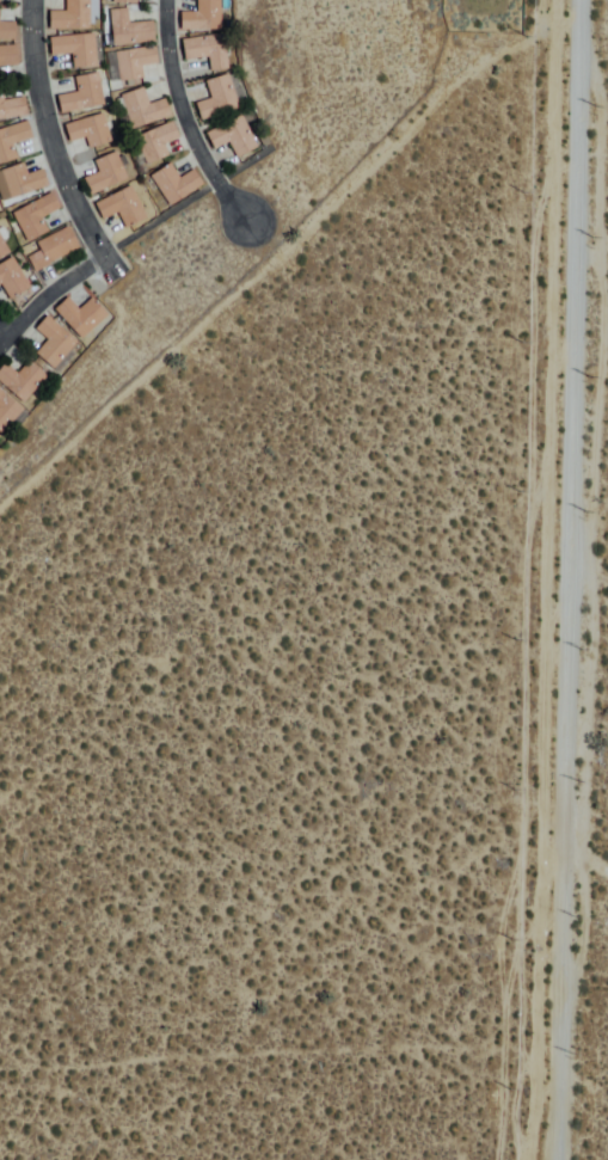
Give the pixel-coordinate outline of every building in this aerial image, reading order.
[(91,30),(91,0),(66,0),(66,12),(49,12),(49,30),(91,30)] [(176,32),(220,32),(220,0),(197,0),(197,12),(176,12),(176,32)] [(113,47),(155,44),(153,22),(129,24),(128,9),(110,10),(113,47)] [(16,23),(0,23),(0,41),(16,41),(16,23)] [(73,69),(96,68),(94,35),(49,38),(50,56),(72,55),(73,69)] [(209,58),(211,72),(228,70),(223,35),(182,41),(184,61),(209,58)] [(17,46),(0,47),(0,67),(17,67),(17,46)] [(116,83),(142,83),(142,66),(157,66),(157,51),(116,51),(116,83)] [(59,114),(104,108),(99,74),(75,78),(77,93),(56,96),(59,114)] [(211,100),(195,105),(200,122),(239,110),(229,76),(206,82),(211,100)] [(166,101),(148,105),(144,89),(123,95),(132,129),(171,119),(166,101)] [(27,118),(24,98),(1,101),(0,91),(0,121),(27,118)] [(89,150),(111,143),(102,114),(63,126),(69,144),(86,139),(89,150)] [(228,144),(236,160),(258,149),(242,116),(206,133),(214,151),(228,144)] [(28,122),(0,130),(0,166),(17,161),(13,146),(33,141),(28,122)] [(179,140),(173,123),(136,137),(147,166),(169,158),(164,146),(179,140)] [(84,180),(91,197),(128,181),(115,153),(94,162),(99,174),(84,180)] [(169,208),(204,187),(194,171),(179,180),(170,165),(150,177),(169,208)] [(43,171),(26,175),(24,166),(2,171),(9,199),(48,190),(43,171)] [(147,220),(130,187),(94,205),(103,222),(118,215),(126,230),(147,220)] [(48,235),(41,220),(60,212),(52,194),(10,212),(24,245),(48,235)] [(80,250),(68,228),(24,252),(35,274),(80,250)] [(9,255),(0,240),(0,260),(9,255)] [(9,302),(30,290),(13,259),(0,266),(0,287),(1,287),(9,302)] [(108,317),(92,300),(79,312),(67,299),(54,312),(83,342),(108,317)] [(35,355),(57,373),(79,345),(46,318),(35,331),(47,341),(35,355)] [(29,362),(18,375),(6,364),(0,371),(0,383),(24,404),(47,378),(29,362)] [(0,390),(0,436),(22,412),(0,390)]
